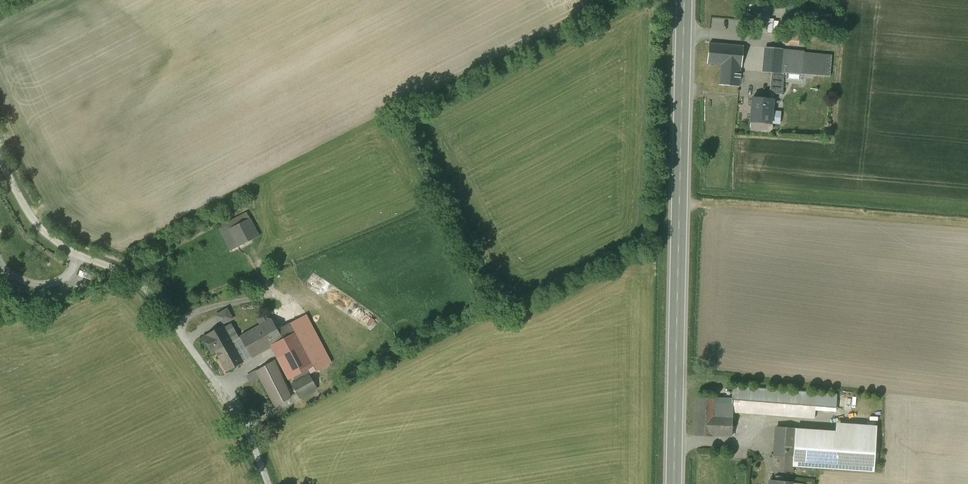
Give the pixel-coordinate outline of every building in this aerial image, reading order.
[(778,33),(778,20),(768,20),(768,32),(778,33)] [(800,34),(783,32),(782,43),(799,45),(800,34)] [(743,46),(709,43),(707,63),(721,65),(719,85),(739,86),(743,46)] [(782,49),(765,47),(763,72),(771,73),(780,73),(780,72),(781,51),(782,49)] [(781,51),(780,72),(802,74),(804,53),(781,51)] [(784,73),(780,73),(771,73),(770,93),(782,94),(784,73)] [(773,100),(753,98),(750,130),(751,131),(769,132),(772,130),(773,126),(771,123),(772,111),(773,100)] [(781,112),(772,111),(771,123),(780,124),(781,112)] [(219,227),(221,233),(250,218),(247,213),(219,227)] [(221,233),(231,251),(259,236),(250,218),(221,233)] [(20,289),(12,285),(10,290),(18,294),(20,289)] [(227,310),(217,316),(222,324),(232,318),(227,310)] [(295,333),(272,346),(289,378),(308,368),(311,373),(331,362),(306,315),(290,323),(295,333)] [(272,346),(295,333),(290,323),(278,331),(272,319),(231,342),(243,362),(272,346)] [(243,362),(231,342),(231,341),(223,327),(204,338),(212,353),(216,351),(227,371),(243,362)] [(291,398),(274,361),(256,371),(276,406),(291,398)] [(309,375),(292,384),(299,398),(317,388),(309,375)] [(837,395),(732,387),(732,400),(732,412),(733,412),(815,418),(815,408),(836,409),(837,395)] [(732,400),(696,397),(695,435),(714,436),(714,435),(732,436),(733,412),(732,412),(732,400)] [(836,431),(876,434),(877,426),(836,424),(836,431)] [(794,450),(795,429),(776,427),(774,456),(781,456),(793,457),(794,450)] [(836,431),(795,429),(794,450),(793,457),(793,466),(874,472),(876,434),(836,431)] [(793,466),(793,457),(781,456),(780,471),(792,472),(793,466)]
